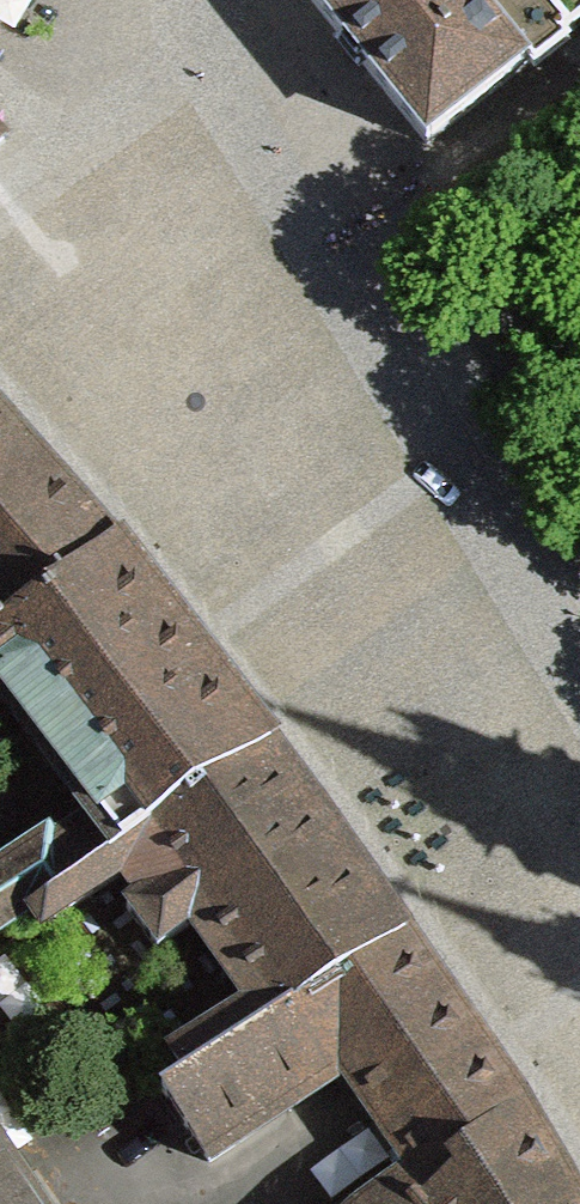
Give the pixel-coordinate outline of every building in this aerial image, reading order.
[(560,39),(579,24),(579,0),(312,0),(347,45),(427,144),(528,64),(534,73),(567,47),(560,39)] [(113,548),(0,420),(0,633),(113,548)] [(269,749),(185,642),(113,548),(0,633),(0,693),(96,818),(52,847),(47,839),(0,871),(0,929),(29,909),(121,848),(269,749)] [(170,1057),(185,1080),(405,937),(332,837),(269,749),(121,848),(29,909),(43,930),(121,878),(137,901),(126,909),(157,951),(193,924),(251,1005),(170,1057)] [(405,938),(405,937),(185,1080),(164,1094),(209,1163),(343,1073),(411,1171),(516,1099),(456,1012),(405,938)] [(411,1171),(365,1203),(578,1203),(516,1099),(411,1171)] [(0,1160),(0,1203),(30,1203),(0,1160)]
